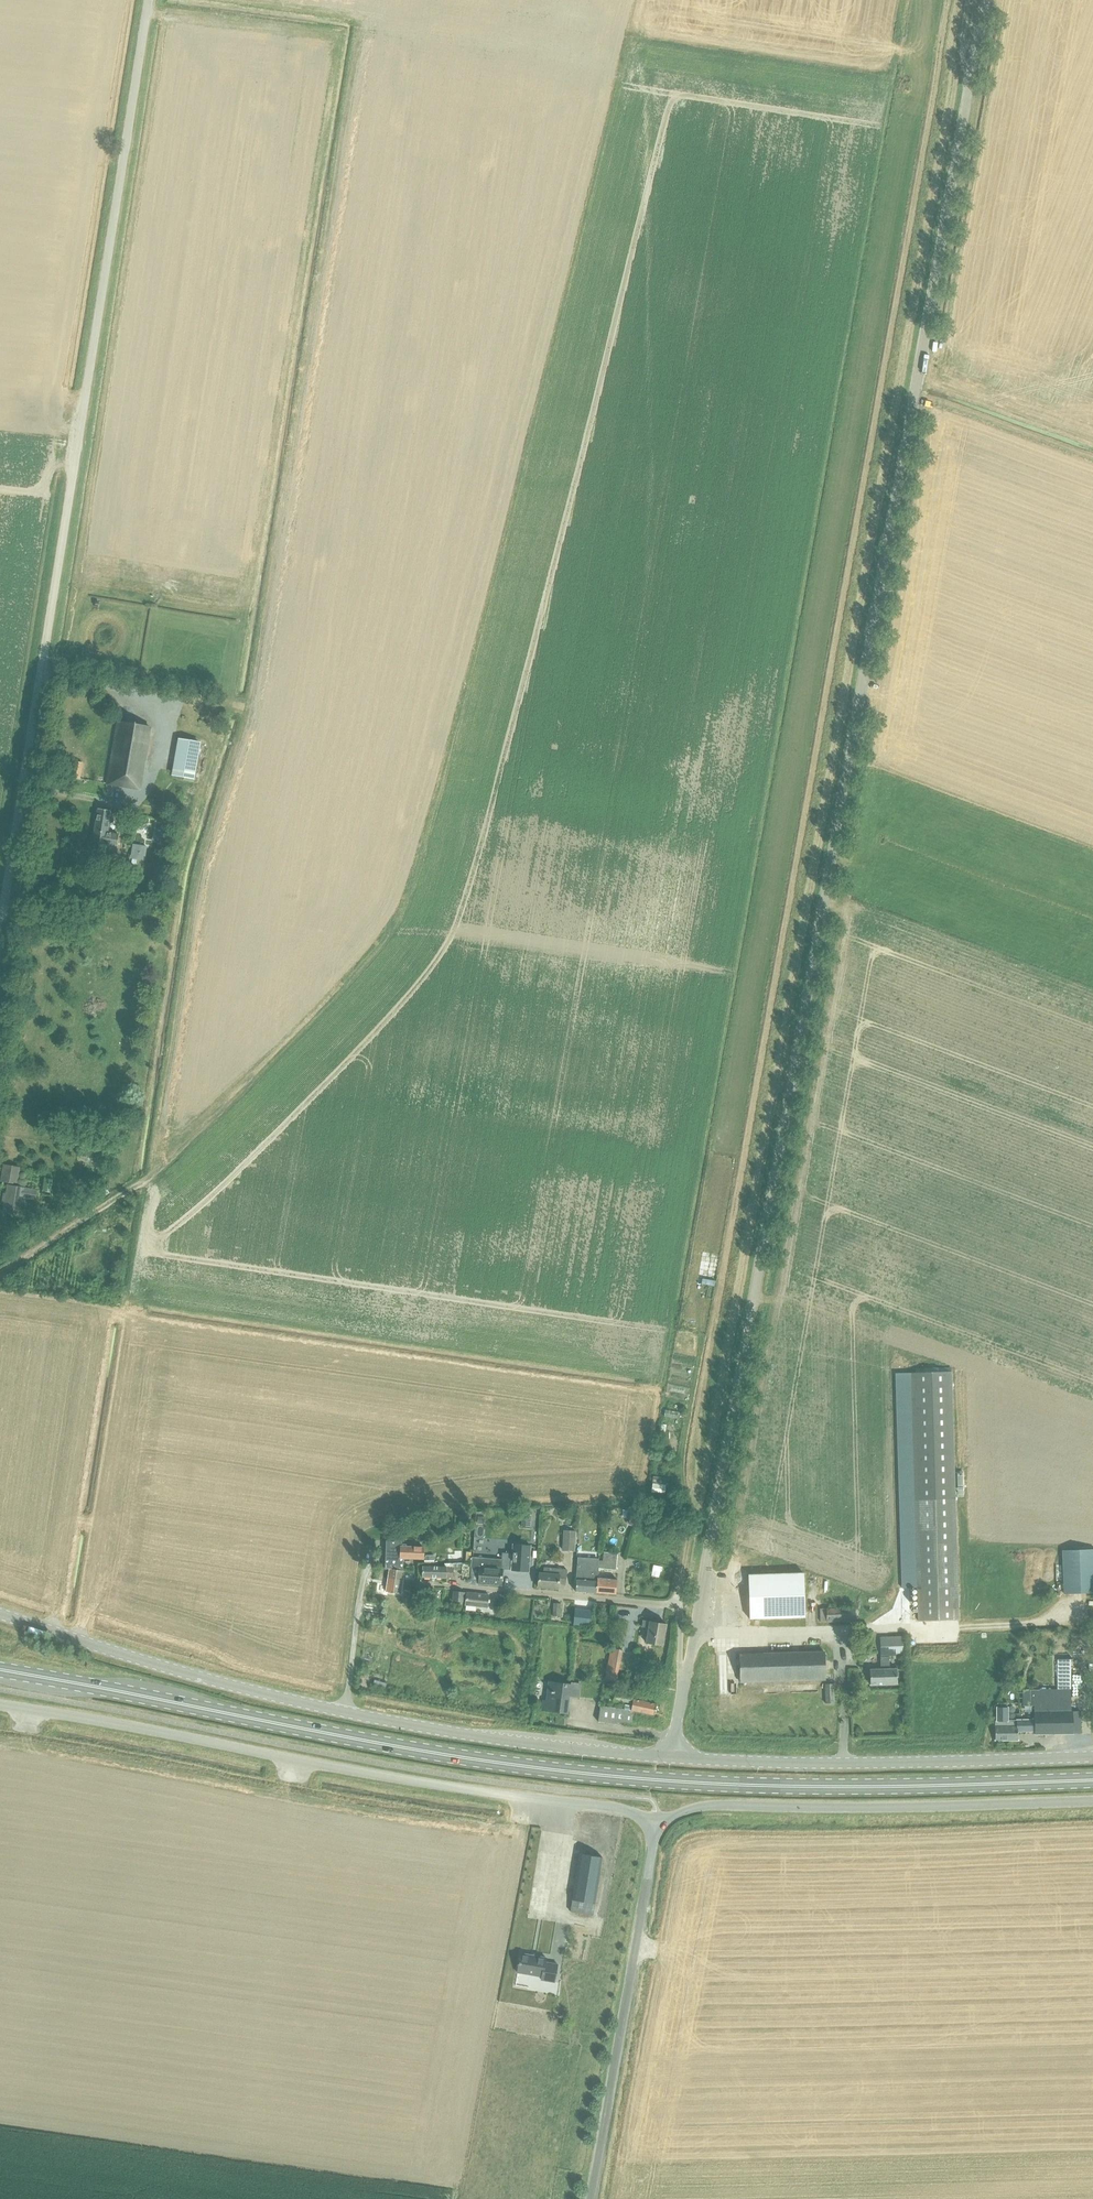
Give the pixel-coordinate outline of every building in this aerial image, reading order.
[(107,784),(140,790),(151,728),(118,722),(107,784)] [(172,773),(195,777),(201,744),(178,740),(172,773)] [(72,778),(80,779),(83,763),(75,762),(72,778)] [(105,849),(107,852),(114,853),(116,851),(119,835),(108,833),(112,810),(98,808),(93,842),(106,845),(105,849)] [(129,857),(141,859),(143,845),(132,843),(129,857)] [(2,1181),(17,1184),(20,1168),(5,1165),(2,1181)] [(6,1199),(3,1212),(21,1215),(24,1197),(35,1199),(37,1190),(8,1185),(6,1194),(4,1193),(3,1199),(6,1199)] [(105,1186),(98,1190),(102,1198),(109,1193),(105,1186)] [(927,1372),(896,1373),(898,1447),(900,1515),(902,1588),(912,1588),(918,1587),(918,1600),(919,1612),(919,1621),(932,1621),(958,1620),(957,1581),(955,1501),(955,1494),(954,1491),(954,1474),(954,1462),(953,1424),(951,1372),(927,1372)] [(673,1378),(670,1391),(688,1394),(691,1381),(673,1378)] [(667,1408),(667,1415),(680,1416),(680,1409),(667,1408)] [(956,1491),(954,1491),(955,1494),(958,1494),(958,1495),(963,1494),(963,1472),(960,1472),(957,1472),(958,1487),(956,1487),(956,1491)] [(652,1491),(665,1492),(666,1478),(653,1477),(652,1491)] [(660,1513),(660,1523),(682,1521),(681,1512),(672,1512),(671,1508),(660,1509),(661,1513),(660,1513)] [(666,1540),(680,1543),(682,1531),(668,1528),(666,1540)] [(564,1530),(563,1550),(575,1550),(576,1531),(564,1530)] [(621,1545),(622,1532),(613,1532),(612,1545),(621,1545)] [(386,1568),(390,1568),(391,1568),(403,1570),(403,1558),(423,1559),(424,1547),(402,1546),(402,1541),(391,1541),(390,1560),(386,1560),(386,1568)] [(471,1566),(470,1581),(479,1581),(478,1584),(502,1585),(502,1583),(502,1574),(502,1569),(511,1569),(511,1570),(529,1571),(531,1545),(513,1544),(512,1553),(502,1552),(502,1559),(485,1558),(472,1557),(472,1562),(471,1566)] [(1062,1547),(1063,1589),(1092,1588),(1092,1546),(1062,1547)] [(599,1568),(604,1569),(616,1570),(617,1554),(604,1552),(603,1560),(600,1560),(599,1568)] [(445,1567),(435,1567),(435,1555),(425,1555),(425,1566),(422,1566),(422,1577),(446,1578),(446,1577),(453,1578),(454,1570),(462,1570),(462,1576),(470,1576),(470,1565),(470,1563),(463,1563),(445,1563),(445,1567)] [(576,1588),(576,1591),(596,1592),(597,1578),(599,1568),(600,1560),(578,1559),(576,1580),(576,1588)] [(403,1570),(391,1568),(390,1568),(386,1592),(401,1593),(404,1570),(403,1570)] [(565,1585),(567,1570),(544,1568),(543,1573),(539,1572),(538,1587),(558,1589),(559,1584),(565,1585)] [(747,1573),(749,1617),(804,1615),(802,1571),(747,1573)] [(597,1578),(596,1592),(616,1594),(617,1580),(597,1578)] [(453,1600),(464,1602),(465,1592),(454,1591),(453,1600)] [(465,1605),(487,1607),(489,1595),(467,1592),(465,1605)] [(856,1620),(855,1606),(820,1608),(821,1622),(856,1620)] [(575,1609),(573,1624),(585,1625),(591,1626),(593,1611),(587,1610),(575,1609)] [(646,1643),(663,1645),(666,1624),(644,1620),(642,1627),(649,1628),(646,1643)] [(881,1652),(903,1652),(902,1635),(880,1636),(881,1652)] [(605,1679),(616,1681),(622,1650),(611,1647),(608,1663),(607,1663),(606,1671),(605,1679)] [(823,1649),(739,1652),(740,1681),(825,1677),(823,1649)] [(897,1682),(897,1666),(889,1666),(889,1654),(880,1654),(880,1666),(869,1666),(870,1683),(897,1682)] [(1033,1702),(1034,1734),(1081,1733),(1080,1710),(1071,1710),(1070,1662),(1056,1662),(1057,1687),(1023,1687),(1023,1702),(1033,1702)] [(579,1696),(580,1684),(573,1683),(572,1685),(549,1682),(547,1701),(543,1700),(542,1710),(547,1711),(547,1710),(566,1712),(568,1695),(579,1696)] [(834,1684),(825,1684),(825,1701),(834,1701),(834,1684)] [(614,1700),(630,1703),(632,1694),(616,1691),(614,1700)] [(654,1715),(656,1704),(633,1699),(632,1706),(625,1704),(624,1709),(600,1706),(598,1721),(618,1724),(618,1722),(632,1724),(633,1711),(654,1715)] [(997,1720),(995,1720),(995,1740),(1018,1740),(1018,1731),(1026,1731),(1026,1719),(1016,1719),(1016,1720),(1008,1720),(1008,1707),(997,1707),(997,1720)] [(580,1853),(572,1899),(570,1912),(593,1916),(595,1903),(603,1857),(580,1853)] [(521,1953),(519,1964),(518,1973),(542,1977),(542,1980),(556,1982),(559,1964),(547,1962),(547,1957),(521,1953)]
